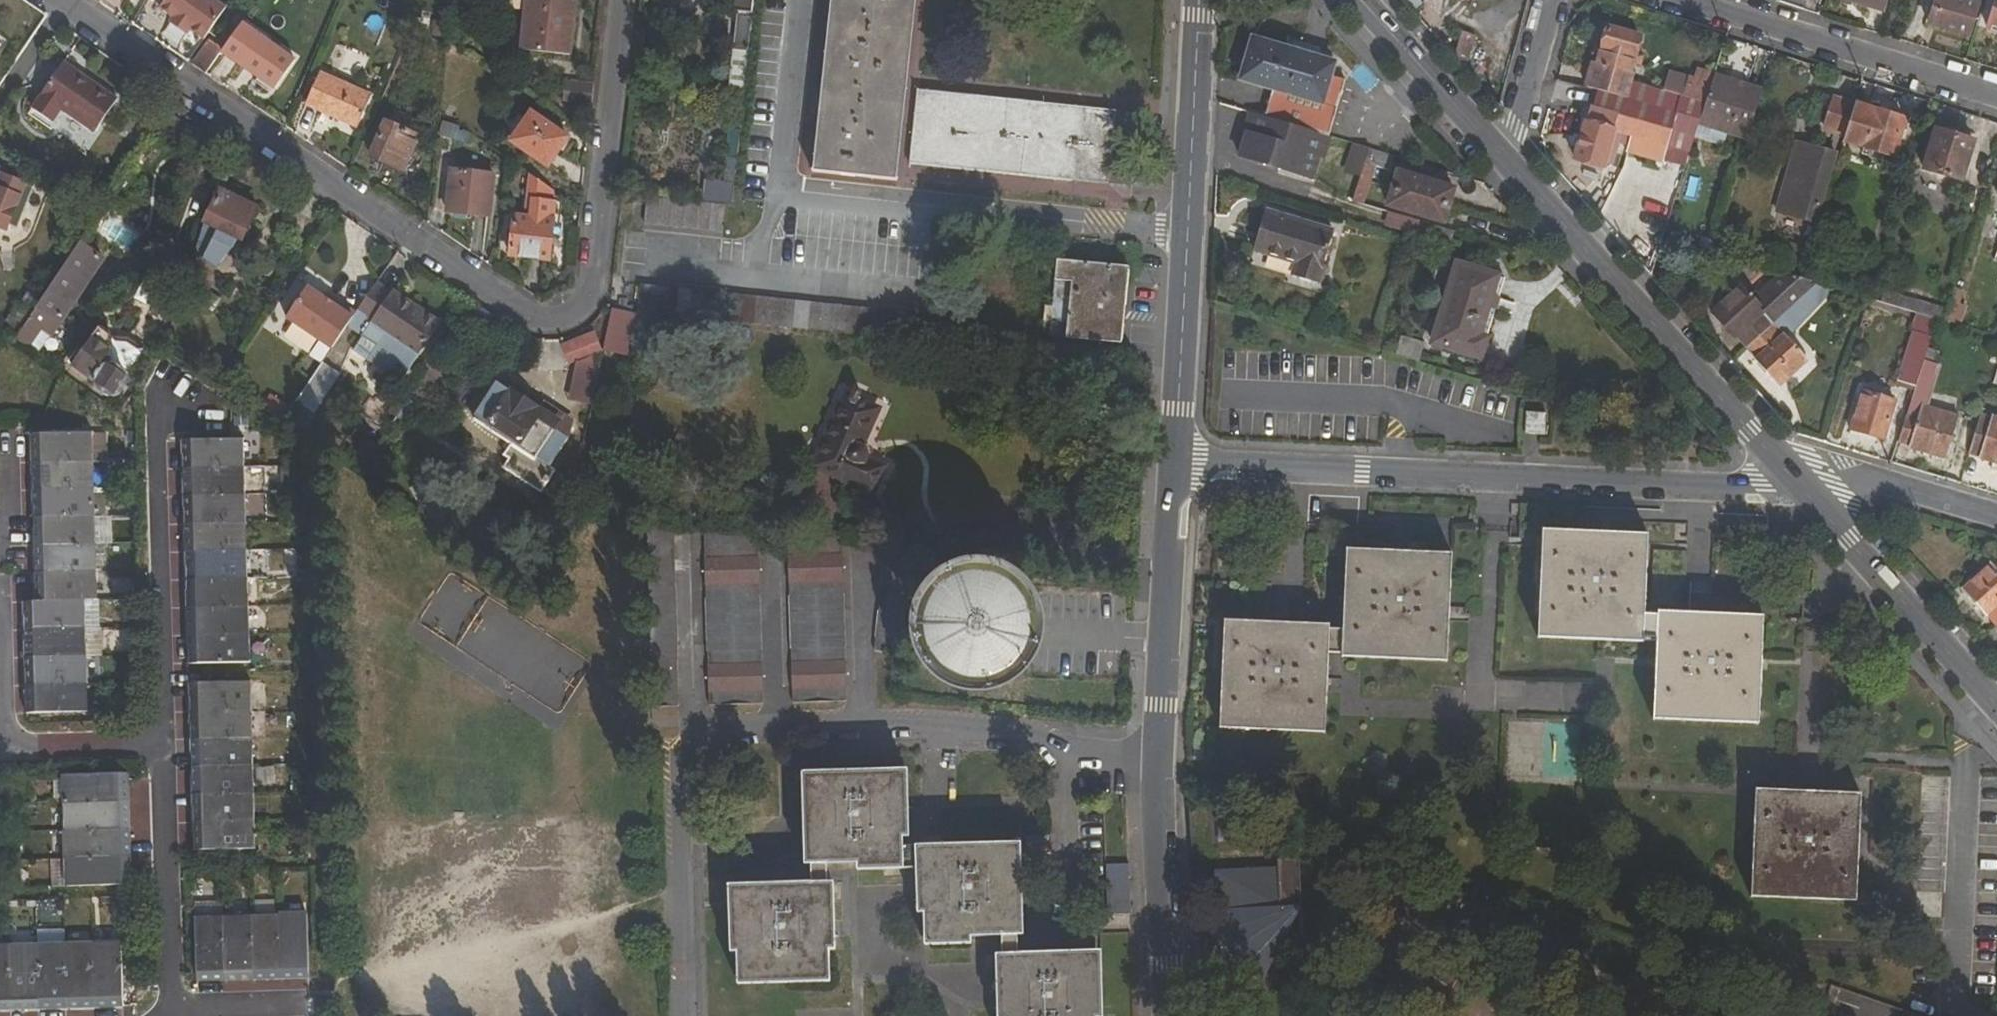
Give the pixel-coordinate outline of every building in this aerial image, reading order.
[(206,39),(228,7),(217,0),(167,0),(161,7),(175,17),(172,21),(189,34),(192,29),(206,39)] [(576,0),(530,0),(525,49),(570,53),(576,0)] [(912,0),(833,0),(815,172),(894,179),(912,0)] [(1885,12),(1889,0),(1844,0),(1885,12)] [(1980,4),(1967,0),(1936,0),(1928,24),(1970,37),(1980,4)] [(1986,31),(1996,34),(1996,0),(1986,31)] [(740,15),(734,71),(748,72),(754,16),(740,15)] [(279,91),(298,62),(245,25),(225,53),(279,91)] [(1592,64),(1585,88),(1598,91),(1626,98),(1630,81),(1636,62),(1641,63),(1645,49),(1640,47),(1642,38),(1609,28),(1598,65),(1592,64)] [(1455,60),(1465,71),(1475,37),(1463,33),(1455,60)] [(1255,40),(1242,79),(1274,89),(1267,117),(1330,137),(1347,80),(1332,77),(1336,63),(1255,40)] [(194,64),(208,73),(224,50),(211,41),(194,64)] [(62,110),(96,133),(119,100),(65,64),(34,110),(54,122),(62,110)] [(1670,72),(1664,91),(1692,99),(1697,81),(1670,72)] [(319,74),(307,102),(361,126),(373,97),(319,74)] [(1762,90),(1715,76),(1706,104),(1699,124),(1747,139),(1762,90)] [(1692,99),(1664,91),(1630,81),(1626,98),(1622,114),(1619,114),(1614,133),(1630,137),(1628,154),(1662,163),(1668,148),(1690,154),(1699,124),(1706,104),(1692,99)] [(913,161),(1128,184),(1135,112),(920,90),(913,161)] [(1622,114),(1626,98),(1598,91),(1593,107),(1619,114),(1622,114)] [(1822,129),(1845,135),(1854,104),(1832,97),(1822,129)] [(1891,156),(1903,119),(1854,104),(1845,135),(1843,140),(1891,156)] [(1591,106),(1586,125),(1614,133),(1619,114),(1593,107),(1591,106)] [(1267,117),(1253,113),(1240,158),(1307,179),(1315,155),(1326,159),(1332,137),(1330,137),(1267,117)] [(566,138),(533,115),(514,142),(548,165),(566,138)] [(387,122),(373,157),(405,171),(419,136),(387,122)] [(1614,133),(1586,125),(1582,140),(1577,138),(1574,149),(1579,150),(1576,161),(1604,169),(1614,133)] [(1936,130),(1925,170),(1962,181),(1974,141),(1936,130)] [(1774,212),(1816,224),(1837,153),(1795,141),(1774,212)] [(1353,144),(1345,173),(1363,178),(1367,163),(1371,149),(1353,144)] [(1367,163),(1375,166),(1389,170),(1393,156),(1371,149),(1367,163)] [(1356,202),(1365,205),(1371,181),(1375,166),(1367,163),(1363,178),(1356,202)] [(490,216),(493,175),(454,171),(450,212),(490,216)] [(1455,190),(1400,173),(1395,188),(1451,205),(1455,190)] [(9,231),(27,184),(3,174),(0,182),(0,227),(9,231)] [(529,202),(552,204),(553,190),(531,176),(529,202)] [(734,203),(736,183),(708,181),(706,200),(734,203)] [(1390,205),(1445,222),(1451,205),(1395,188),(1390,205)] [(243,240),(247,230),(251,232),(257,219),(254,217),(258,208),(222,191),(208,223),(243,240)] [(648,225),(724,233),(728,206),(651,198),(648,225)] [(512,254),(550,258),(556,204),(552,204),(529,202),(528,217),(517,217),(512,254)] [(1332,232),(1267,212),(1256,250),(1297,263),(1294,276),(1320,284),(1332,232)] [(1389,212),(1385,226),(1416,236),(1420,221),(1389,212)] [(1450,246),(1455,231),(1420,221),(1416,236),(1450,246)] [(32,350),(44,331),(50,337),(103,257),(83,243),(34,315),(19,337),(17,340),(32,350)] [(1809,249),(1790,243),(1781,273),(1800,279),(1809,249)] [(1060,260),(1052,335),(1123,343),(1130,268),(1060,260)] [(1480,357),(1486,339),(1479,337),(1496,277),(1459,265),(1437,343),(1480,357)] [(1727,321),(1723,325),(1743,347),(1815,283),(1801,279),(1800,279),(1781,273),(1778,272),(1752,298),(1740,286),(1715,309),(1727,321)] [(1815,283),(1743,347),(1767,372),(1772,371),(1783,382),(1807,360),(1787,339),(1834,289),(1815,283)] [(443,322),(420,306),(417,309),(379,284),(359,313),(358,314),(420,357),(443,322)] [(640,305),(934,339),(936,315),(642,285),(640,305)] [(358,314),(359,313),(343,302),(340,306),(311,286),(289,319),(335,349),(358,314)] [(1964,291),(1953,288),(1947,309),(1943,322),(1966,330),(1970,313),(1966,311),(1967,306),(1960,304),(1964,291)] [(1881,303),(1916,314),(1936,320),(1943,322),(1947,309),(1884,291),(1881,303)] [(20,305),(4,327),(19,337),(34,315),(20,305)] [(628,353),(636,311),(610,306),(602,348),(628,353)] [(1715,309),(1711,312),(1723,325),(1727,321),(1715,309)] [(1927,348),(1936,320),(1916,314),(1895,386),(1913,392),(1927,348)] [(113,362),(112,334),(100,325),(73,364),(97,382),(98,385),(99,389),(101,391),(104,394),(108,395),(111,396),(115,396),(119,395),(122,394),(125,391),(127,389),(129,385),(130,382),(130,378),(129,374),(127,371),(125,368),(122,366),(113,362)] [(598,352),(594,333),(561,343),(565,361),(598,352)] [(1396,354),(1420,362),(1425,343),(1403,336),(1396,354)] [(1927,348),(1913,392),(1897,444),(1908,447),(1908,448),(1944,459),(1957,416),(1925,406),(1937,365),(1935,364),(1939,352),(1927,348)] [(315,413),(340,375),(325,364),(300,403),(315,413)] [(1767,372),(1780,386),(1783,382),(1772,371),(1767,372)] [(508,467),(545,492),(574,446),(569,442),(574,421),(562,413),(558,420),(499,382),(475,418),(514,444),(507,454),(514,458),(508,467)] [(1864,434),(1883,440),(1895,401),(1862,391),(1852,425),(1865,429),(1864,434)] [(847,394),(816,467),(875,494),(887,466),(861,454),(881,410),(847,394)] [(1527,434),(1546,435),(1548,414),(1528,413),(1527,434)] [(1979,413),(1967,455),(1996,463),(1996,418),(1979,413)] [(1852,425),(1850,430),(1864,434),(1865,429),(1852,425)] [(34,434),(34,450),(41,450),(41,462),(95,461),(94,453),(94,433),(34,434)] [(107,433),(94,433),(94,453),(108,453),(107,433)] [(191,456),(192,469),(245,467),(245,456),(244,440),(185,442),(185,456),(191,456)] [(255,456),(254,440),(244,440),(245,456),(255,456)] [(36,476),(40,476),(41,490),(95,489),(95,480),(95,461),(41,462),(36,463),(36,476)] [(95,461),(95,480),(110,480),(109,461),(95,461)] [(191,482),(192,495),(246,495),(245,467),(192,469),(189,469),(189,482),(191,482)] [(36,504),(40,504),(40,519),(96,517),(95,489),(41,490),(35,490),(36,504)] [(107,517),(106,489),(95,489),(96,517),(107,517)] [(190,509),(191,524),(247,523),(246,495),(192,495),(187,496),(188,509),(190,509)] [(42,533),(43,547),(97,546),(96,532),(96,523),(96,517),(40,519),(36,519),(37,533),(42,533)] [(96,523),(96,532),(113,531),(112,522),(96,523)] [(195,539),(195,552),(247,551),(247,523),(191,524),(187,524),(187,539),(195,539)] [(1648,543),(1674,544),(1674,524),(1649,523),(1648,535),(1648,543)] [(709,700),(761,700),(759,530),(724,531),(725,656),(708,656),(709,700)] [(1648,543),(1648,535),(1544,531),(1544,538),(1648,543)] [(1544,538),(1539,630),(1644,635),(1645,611),(1648,543),(1544,538)] [(790,701),(845,700),(843,543),(787,544),(790,701)] [(109,573),(108,545),(97,546),(98,574),(109,573)] [(38,547),(39,562),(44,562),(44,574),(98,574),(97,546),(43,547),(38,547)] [(1347,558),(1452,563),(1452,553),(1348,548),(1347,558)] [(1654,550),(1653,565),(1686,566),(1686,551),(1654,550)] [(195,566),(196,579),(248,579),(247,551),(195,552),(188,552),(188,566),(195,566)] [(1344,625),(1343,650),(1448,654),(1452,563),(1347,558),(1344,625)] [(1991,564),(1967,587),(1978,599),(1974,603),(1996,627),(1996,571),(1991,564)] [(45,602),(86,600),(99,600),(98,574),(44,574),(39,575),(40,589),(45,589),(45,602)] [(248,579),(249,606),(260,606),(259,578),(248,579)] [(192,580),(193,595),(195,595),(195,608),(249,606),(248,579),(196,579),(192,580)] [(900,648),(903,588),(880,587),(877,647),(900,648)] [(1978,599),(1967,587),(1963,590),(1974,603),(1978,599)] [(34,617),(34,629),(87,628),(86,600),(45,602),(39,602),(36,602),(26,602),(26,617),(34,617)] [(99,600),(86,600),(87,628),(99,628),(99,600)] [(999,610),(995,607),(991,604),(986,602),(981,601),(976,601),(970,602),(965,604),(961,607),(957,610),(953,614),(951,619),(949,624),(948,629),(948,634),(949,639),(951,644),(953,649),(957,653),(961,656),(965,659),(970,660),(976,661),(981,661),(986,660),(991,659),(995,656),(999,653),(1003,649),(1005,644),(1007,639),(1008,634),(1008,629),(1007,624),(1006,619),(1003,614),(999,610)] [(191,622),(196,622),(196,636),(250,634),(249,606),(195,608),(191,608),(191,622)] [(1657,642),(1659,620),(1659,612),(1645,611),(1644,635),(1644,642),(1657,642)] [(1659,620),(1763,625),(1763,616),(1659,612),(1659,620)] [(1226,629),(1329,633),(1330,625),(1226,620),(1226,629)] [(1760,717),(1763,625),(1659,620),(1657,642),(1654,712),(1760,717)] [(1344,625),(1330,625),(1329,633),(1328,657),(1343,657),(1343,650),(1344,625)] [(88,657),(103,656),(102,628),(99,628),(87,628),(34,629),(31,629),(31,646),(34,646),(35,658),(88,657)] [(31,629),(26,629),(27,658),(29,658),(35,658),(34,646),(31,646),(31,629)] [(1328,657),(1329,633),(1226,629),(1222,720),(1326,725),(1328,657)] [(1539,638),(1644,642),(1644,635),(1539,630),(1539,638)] [(191,650),(197,650),(197,663),(251,662),(250,634),(196,636),(191,636),(191,650)] [(1448,661),(1448,654),(1343,650),(1343,657),(1448,661)] [(88,684),(88,657),(35,658),(29,658),(29,673),(35,673),(35,687),(88,684)] [(28,687),(35,687),(35,673),(29,673),(29,658),(27,658),(28,687)] [(198,697),(199,711),(252,710),(251,683),(193,684),(193,698),(198,697)] [(28,687),(28,701),(35,701),(36,715),(89,712),(88,684),(35,687),(28,687)] [(199,726),(199,740),(253,738),(252,710),(199,711),(194,711),(194,726),(199,726)] [(1759,724),(1760,717),(1654,712),(1654,719),(1759,724)] [(1325,732),(1326,725),(1222,720),(1221,728),(1325,732)] [(202,753),(203,767),(254,766),(253,738),(199,740),(195,739),(196,754),(202,753)] [(201,767),(203,767),(202,753),(196,754),(195,739),(193,739),(193,767),(201,767)] [(203,782),(203,795),(255,794),(254,766),(203,767),(201,767),(201,782),(203,782)] [(199,795),(203,795),(203,782),(201,782),(201,767),(193,767),(194,795),(199,795)] [(901,851),(900,838),(904,837),(903,773),(808,776),(810,865),(829,865),(901,863),(901,851)] [(130,787),(126,787),(125,774),(64,774),(65,803),(126,802),(130,802),(130,787)] [(1756,789),(1755,796),(1861,800),(1861,793),(1756,789)] [(204,808),(204,822),(255,822),(255,794),(203,795),(199,795),(200,808),(204,808)] [(195,823),(204,822),(204,808),(200,808),(199,795),(194,795),(195,823)] [(1856,894),(1861,800),(1755,796),(1750,890),(1856,894)] [(130,815),(127,815),(126,802),(65,803),(66,831),(127,830),(131,830),(130,815)] [(195,837),(202,837),(203,850),(256,849),(255,822),(195,823),(195,837)] [(131,843),(128,843),(127,830),(66,831),(67,859),(128,858),(132,858),(131,843)] [(923,913),(927,913),(928,939),(1000,936),(1020,936),(1018,846),(921,850),(922,862),(923,913)] [(921,850),(901,851),(901,863),(922,862),(921,850)] [(133,870),(129,870),(128,858),(67,859),(68,887),(133,884),(133,870)] [(810,865),(810,887),(830,886),(829,865),(810,865)] [(1223,921),(1304,916),(1301,883),(1221,888),(1223,921)] [(736,953),(740,953),(741,980),(828,978),(828,949),(831,949),(830,886),(810,887),(734,890),(736,953)] [(1855,901),(1856,894),(1750,890),(1750,897),(1855,901)] [(281,971),(297,971),(297,966),(309,966),(307,914),(279,915),(281,967),(281,971)] [(253,972),(268,972),(268,967),(281,967),(279,915),(252,916),(253,967),(253,972)] [(226,973),(241,973),(240,968),(253,967),(252,916),(224,917),(226,968),(226,973)] [(213,974),(212,969),(226,968),(224,917),(197,918),(198,974),(213,974)] [(1000,936),(1001,958),(1020,958),(1020,936),(1000,936)] [(68,1000),(82,1000),(82,995),(96,995),(95,943),(65,944),(67,995),(68,1000)] [(110,999),(110,994),(123,994),(122,943),(95,943),(96,995),(96,1000),(110,999)] [(39,1001),(54,1001),(54,996),(67,995),(65,944),(37,945),(39,995),(39,1001)] [(12,996),(10,945),(0,946),(0,996),(12,996)] [(12,1001),(27,1001),(27,996),(39,995),(37,945),(10,945),(12,996),(12,1001)] [(1002,1015),(1098,1015),(1096,955),(1020,958),(1001,958),(1002,1015)]
